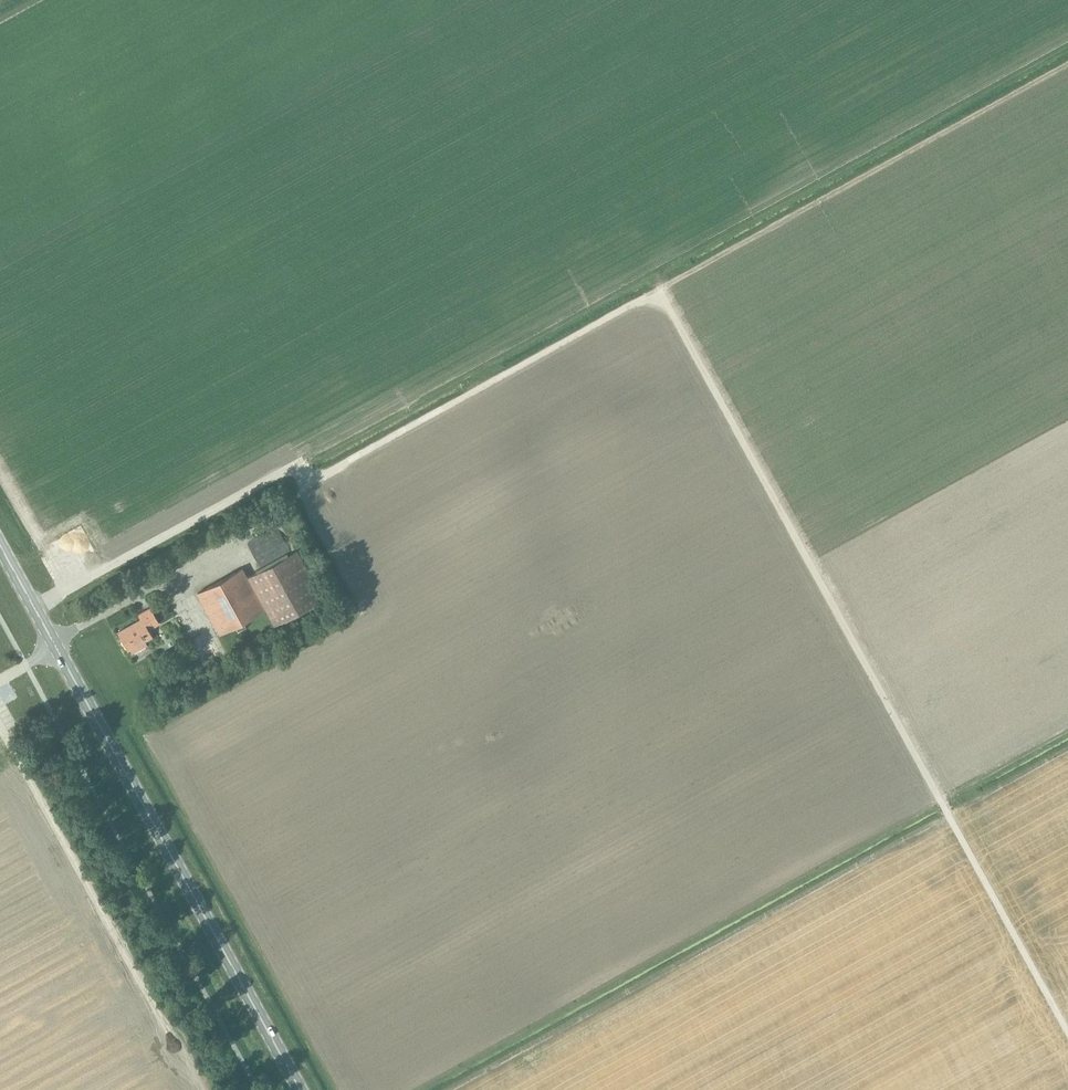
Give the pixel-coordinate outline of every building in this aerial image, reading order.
[(260,566),(290,551),(277,527),(248,543),(260,566)] [(296,550),(246,577),(242,569),(197,594),(219,634),(265,609),(274,625),(322,598),(296,550)] [(147,630),(158,624),(150,609),(138,615),(141,620),(118,633),(128,651),(152,637),(147,630)] [(963,883),(968,879),(963,873),(958,876),(963,883)] [(1056,986),(1067,1009),(1067,981),(1056,986)]
